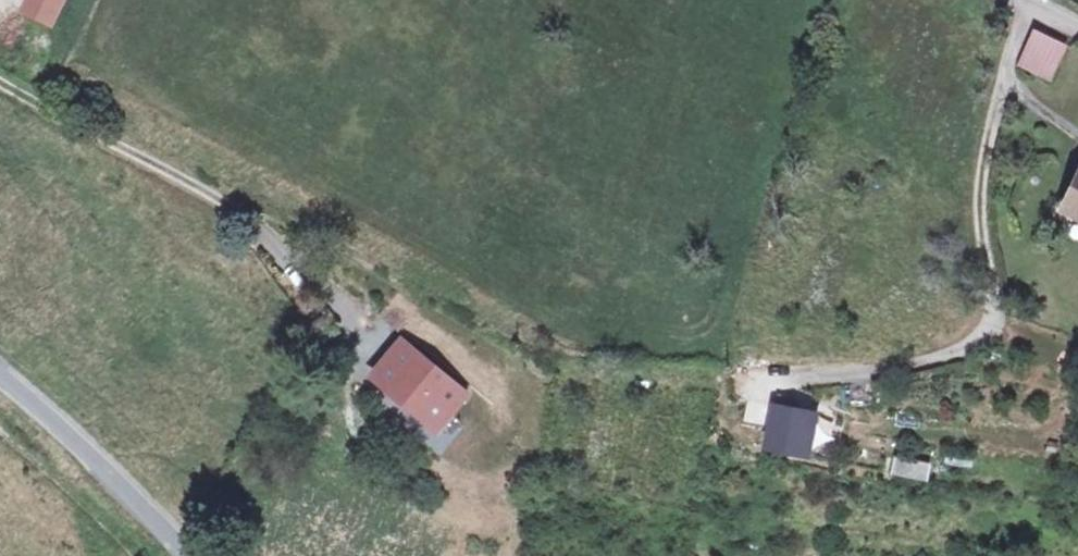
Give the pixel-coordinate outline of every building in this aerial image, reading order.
[(25,8),(50,19),(59,0),(29,0),(25,8)] [(1070,50),(1039,34),(1026,61),(1056,76),(1070,50)] [(1066,205),(1077,211),(1077,182),(1066,205)] [(388,350),(368,335),(353,356),(372,371),(388,350)] [(466,398),(403,348),(377,381),(440,431),(466,398)] [(817,414),(782,407),(776,447),(812,454),(817,414)] [(893,456),(890,474),(929,481),(932,463),(893,456)]
